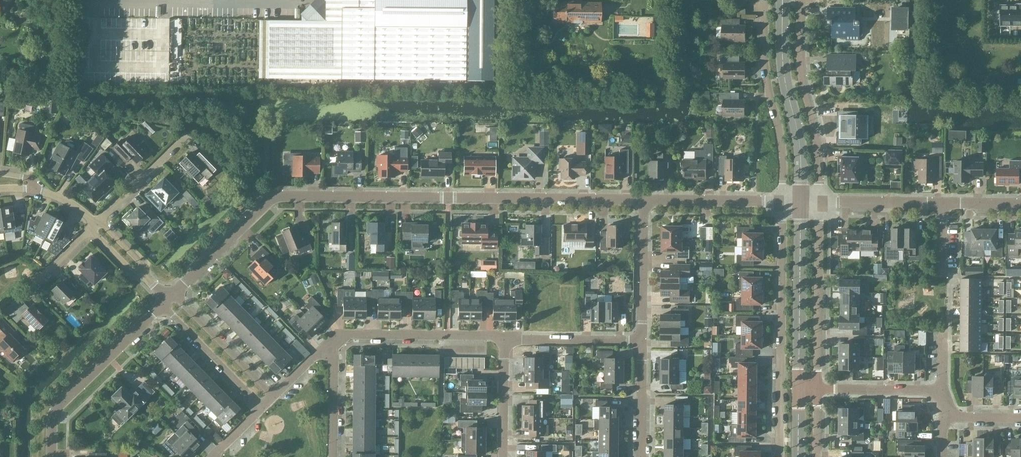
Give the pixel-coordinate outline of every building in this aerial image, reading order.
[(493,0),(317,0),(312,5),(301,16),(301,21),(269,20),(268,79),(341,79),(465,81),(465,80),(467,80),(467,81),(492,81),(493,0)] [(600,23),(600,3),(553,2),(553,22),(600,23)] [(1017,3),(1017,5),(1000,5),(1000,10),(997,10),(997,20),(1000,20),(1000,25),(1020,25),(1020,3),(1017,3)] [(858,20),(857,20),(855,20),(855,8),(827,8),(827,22),(827,23),(827,24),(828,24),(829,25),(831,25),(831,37),(846,37),(846,40),(859,40),(859,36),(861,36),(863,35),(863,28),(861,27),(859,27),(860,22),(859,22),(859,21),(858,21),(858,20)] [(907,9),(894,9),(893,28),(906,28),(907,9)] [(722,41),(745,41),(745,26),(740,26),(740,19),(719,19),(718,26),(722,26),(722,41)] [(856,55),(827,55),(827,76),(824,76),(824,84),(853,85),(853,71),(856,71),(856,55)] [(739,63),(739,56),(720,56),(720,63),(723,63),(723,78),(745,78),(745,63),(739,63)] [(739,101),(739,93),(720,93),(720,101),(723,101),(723,115),(744,115),(745,101),(739,101)] [(867,138),(866,124),(869,124),(870,116),(857,116),(857,111),(837,111),(837,127),(841,127),(841,137),(837,137),(837,144),(861,144),(861,138),(867,138)] [(33,133),(32,133),(33,126),(20,123),(18,130),(13,152),(28,155),(30,147),(39,149),(42,138),(32,136),(33,133)] [(706,138),(714,138),(714,130),(706,129),(706,138)] [(355,131),(355,142),(366,142),(366,131),(355,131)] [(588,155),(588,133),(578,132),(578,154),(588,155)] [(121,139),(112,148),(125,162),(130,157),(136,163),(148,152),(132,136),(125,143),(121,139)] [(75,158),(83,162),(93,148),(83,141),(76,152),(59,143),(51,159),(53,160),(49,167),(64,174),(68,168),(69,169),(75,158)] [(713,169),(713,144),(704,144),(704,150),(695,150),(695,160),(684,160),(684,180),(697,180),(697,178),(706,178),(706,169),(713,169)] [(542,162),(542,148),(528,148),(528,158),(518,158),(513,163),(513,178),(533,179),(533,162),(542,162)] [(604,157),(603,179),(619,179),(619,172),(620,168),(626,169),(627,150),(618,149),(618,157),(604,157)] [(887,150),(886,164),(901,164),(902,151),(887,150)] [(190,152),(181,161),(188,169),(186,172),(192,177),(199,171),(207,179),(217,169),(199,151),(194,156),(190,152)] [(332,174),(332,176),(338,176),(338,174),(346,174),(346,170),(351,170),(351,171),(360,171),(360,153),(352,153),(352,152),(337,152),(337,163),(332,163),(332,174)] [(444,166),(450,166),(450,152),(438,152),(438,161),(421,161),(420,177),(430,177),(430,176),(444,176),(444,166)] [(670,175),(670,166),(670,154),(657,153),(657,161),(650,161),(650,180),(664,180),(664,175),(670,175)] [(96,173),(81,188),(95,202),(106,191),(107,192),(116,183),(106,173),(113,166),(101,154),(89,166),(96,173)] [(378,177),(394,177),(394,171),(407,171),(407,158),(394,157),(394,155),(378,155),(378,156),(377,156),(377,166),(378,166),(378,177)] [(284,173),(292,173),(292,176),(311,176),(311,173),(319,173),(319,157),(311,157),(311,156),(291,156),(291,161),(284,161),(284,173)] [(726,181),(741,181),(741,159),(727,159),(727,156),(719,156),(719,175),(726,175),(726,181)] [(934,159),(916,159),(916,168),(919,169),(919,183),(934,183),(934,177),(941,177),(942,156),(934,156),(934,159)] [(858,182),(858,157),(838,157),(838,173),(842,173),(842,182),(858,182)] [(481,174),(494,174),(494,158),(465,158),(465,174),(472,174),(472,178),(481,178),(481,174)] [(574,175),(585,175),(585,162),(574,162),(574,159),(559,159),(559,170),(561,170),(561,179),(574,179),(574,175)] [(1009,160),(1009,169),(996,168),(996,183),(1019,184),(1019,174),(1020,174),(1020,160),(1009,160)] [(969,161),(955,161),(954,182),(958,182),(959,184),(960,185),(961,185),(963,185),(964,184),(965,182),(969,182),(969,176),(983,176),(983,163),(969,163),(969,161)] [(203,176),(197,180),(201,188),(208,185),(203,176)] [(164,178),(146,195),(161,211),(166,205),(165,204),(168,202),(169,203),(171,203),(175,199),(175,197),(174,196),(178,192),(164,178)] [(0,209),(4,233),(21,231),(24,218),(13,219),(11,207),(0,209)] [(130,211),(122,218),(130,226),(132,224),(137,230),(143,224),(148,229),(159,219),(151,211),(146,216),(138,207),(132,213),(130,211)] [(43,240),(55,218),(45,213),(39,224),(30,219),(27,232),(43,240)] [(55,218),(43,240),(59,248),(68,239),(59,234),(64,223),(55,218)] [(329,234),(329,243),(332,243),(332,244),(339,244),(339,250),(352,250),(352,232),(345,232),(346,223),(332,223),(332,234),(329,234)] [(383,233),(383,223),(367,223),(367,233),(370,233),(370,243),(377,244),(377,251),(390,251),(390,233),(383,233)] [(403,223),(402,241),(411,241),(411,249),(423,249),(423,242),(427,242),(427,241),(435,241),(435,226),(427,226),(427,225),(419,225),(419,224),(403,223)] [(458,231),(458,237),(460,238),(462,238),(461,243),(481,243),(481,248),(496,248),(496,233),(486,233),(487,224),(477,224),(477,223),(471,223),(471,224),(462,224),(462,230),(460,230),(458,231)] [(540,237),(541,225),(525,225),(525,229),(520,229),(520,246),(535,246),(535,255),(548,255),(548,237),(540,237)] [(592,247),(592,235),(585,235),(585,225),(563,225),(563,241),(585,241),(584,247),(592,247)] [(607,247),(622,247),(622,226),(607,226),(607,231),(600,231),(600,250),(607,250),(607,247)] [(682,231),(689,232),(689,227),(662,226),(662,239),(682,239),(682,231)] [(283,254),(290,251),(298,248),(300,253),(311,249),(305,232),(298,235),(295,227),(282,232),(283,234),(276,236),(283,254)] [(752,233),(752,227),(737,227),(737,238),(743,238),(743,246),(763,247),(763,233),(752,233)] [(860,230),(860,250),(878,250),(878,228),(871,228),(871,230),(860,230)] [(904,251),(904,229),(892,229),(892,242),(885,242),(885,260),(898,260),(898,251),(904,251)] [(904,229),(904,251),(910,251),(909,260),(923,260),(923,242),(916,242),(916,229),(904,229)] [(984,257),(984,249),(984,229),(972,229),(971,242),(965,242),(965,256),(984,257)] [(984,229),(984,249),(991,249),(991,257),(1002,257),(1003,243),(996,243),(996,230),(984,229)] [(860,250),(860,230),(848,230),(848,236),(842,236),(842,255),(848,255),(848,250),(860,250)] [(1016,230),(1016,234),(1009,234),(1008,258),(1020,258),(1020,230),(1016,230)] [(682,246),(682,239),(662,239),(662,251),(675,251),(675,258),(689,258),(689,247),(682,246)] [(763,260),(763,247),(743,246),(743,255),(737,255),(737,266),(752,266),(752,260),(763,260)] [(272,272),(279,264),(262,247),(254,254),(256,256),(252,259),(254,261),(247,267),(253,272),(251,274),(256,280),(258,278),(265,285),(272,278),(266,272),(269,270),(272,272)] [(98,262),(91,255),(86,260),(87,261),(85,264),(83,262),(79,266),(81,268),(80,269),(83,271),(78,276),(88,287),(93,282),(94,283),(105,272),(96,264),(98,262)] [(395,272),(395,258),(386,259),(386,272),(395,272)] [(496,260),(482,260),(482,270),(496,270),(496,260)] [(882,262),(874,262),(873,272),(881,272),(882,262)] [(690,276),(690,265),(675,265),(675,271),(662,271),(662,283),(680,283),(680,276),(690,276)] [(739,291),(742,291),(762,291),(763,277),(752,277),(752,271),(739,271),(739,291)] [(840,292),(860,293),(860,286),(865,286),(865,281),(873,281),(873,274),(853,274),(853,280),(840,280),(840,292)] [(236,285),(240,281),(235,276),(231,280),(236,285)] [(982,288),(982,279),(961,278),(961,288),(982,288)] [(61,281),(52,290),(56,294),(54,295),(54,297),(57,300),(59,300),(61,299),(64,303),(73,294),(75,296),(80,292),(71,284),(67,288),(61,281)] [(680,290),(680,283),(662,283),(662,295),(674,296),(674,302),(689,302),(690,290),(680,290)] [(213,308),(227,294),(220,287),(206,301),(213,308)] [(982,297),(982,288),(961,288),(961,297),(982,297)] [(354,319),(354,298),(343,297),(343,289),(337,289),(337,303),(343,304),(343,318),(347,318),(347,319),(354,319)] [(389,319),(389,298),(383,298),(383,289),(372,289),(372,291),(371,304),(378,304),(377,318),(381,318),(381,319),(389,319)] [(423,298),(423,320),(430,320),(430,318),(434,318),(434,305),(441,305),(441,290),(434,290),(434,298),(423,298)] [(469,320),(469,299),(463,299),(463,292),(458,292),(458,290),(452,290),(452,305),(458,305),(458,319),(462,319),(462,320),(469,320)] [(487,305),(487,292),(487,290),(476,290),(475,299),(469,299),(469,320),(476,320),(476,319),(480,319),(480,305),(487,305)] [(371,304),(372,291),(365,291),(365,298),(354,298),(354,319),(361,319),(361,318),(365,318),(365,304),(371,304)] [(389,298),(389,319),(396,319),(396,318),(400,318),(400,304),(406,304),(406,292),(400,291),(395,291),(395,298),(389,298)] [(521,291),(515,291),(510,291),(510,299),(504,299),(504,320),(511,320),(511,319),(515,319),(515,308),(521,308),(521,291)] [(762,304),(762,291),(742,291),(742,299),(736,299),(736,310),(751,310),(751,304),(762,304)] [(423,320),(423,298),(412,298),(412,292),(406,292),(406,304),(412,304),(412,318),(416,318),(416,320),(423,320)] [(504,320),(504,299),(493,299),(493,293),(487,292),(487,305),(493,305),(493,319),(496,319),(496,320),(504,320)] [(860,293),(840,292),(840,293),(841,293),(841,304),(865,305),(865,299),(859,299),(859,293),(860,293)] [(219,314),(233,300),(227,294),(213,308),(219,314)] [(603,321),(604,302),(596,302),(596,294),(585,294),(585,308),(591,308),(591,321),(603,321)] [(623,309),(623,295),(611,295),(611,302),(604,302),(603,321),(616,322),(617,308),(623,309)] [(305,314),(320,330),(325,325),(324,324),(327,321),(317,311),(321,307),(311,296),(307,301),(308,302),(305,305),(309,310),(305,314)] [(981,306),(982,297),(961,297),(961,306),(981,306)] [(32,305),(29,308),(23,303),(20,305),(15,300),(5,310),(10,315),(15,311),(21,317),(23,315),(37,330),(40,327),(41,328),(46,324),(44,323),(47,320),(32,305)] [(225,321),(240,307),(233,300),(219,314),(225,321)] [(865,310),(865,305),(841,304),(841,316),(840,316),(860,317),(860,316),(859,316),(859,310),(865,310)] [(981,315),(981,306),(961,306),(961,315),(981,315)] [(231,327),(246,313),(240,307),(225,321),(231,327)] [(661,327),(680,327),(680,320),(689,320),(689,308),(671,308),(671,314),(661,314),(661,327)] [(238,334),(252,320),(246,313),(231,327),(238,334)] [(320,330),(305,314),(300,319),(296,314),(288,322),(297,331),(301,327),(311,337),(314,334),(315,335),(320,330)] [(762,335),(762,322),(751,321),(751,316),(736,315),(736,326),(742,326),(742,335),(762,335)] [(981,324),(981,315),(961,315),(960,324),(981,324)] [(63,323),(74,328),(78,321),(67,316),(63,323)] [(860,323),(860,317),(840,316),(840,329),(853,329),(853,335),(867,335),(867,323),(860,323)] [(1,341),(0,342),(0,348),(7,355),(5,356),(10,362),(14,362),(19,357),(17,355),(23,349),(13,338),(15,336),(15,333),(0,318),(0,341),(1,341)] [(244,340),(258,326),(252,320),(238,334),(244,340)] [(981,333),(981,324),(960,324),(960,333),(981,333)] [(250,346),(265,332),(258,326),(244,340),(250,346)] [(680,335),(680,327),(661,327),(661,340),(671,340),(671,346),(689,346),(689,335),(680,335)] [(257,353),(271,339),(265,332),(250,346),(257,353)] [(981,342),(981,333),(960,333),(960,342),(981,342)] [(762,348),(762,335),(742,335),(742,343),(736,343),(736,357),(744,357),(751,357),(751,348),(762,348)] [(161,358),(175,344),(169,338),(154,352),(161,358)] [(865,350),(865,338),(853,338),(853,344),(840,344),(840,357),(859,357),(859,350),(865,350)] [(263,359),(277,345),(271,339),(257,353),(263,359)] [(298,348),(301,344),(296,339),(293,343),(298,348)] [(981,351),(981,342),(960,342),(960,351),(981,351)] [(167,365),(182,351),(175,344),(161,358),(167,365)] [(269,366),(284,352),(277,345),(263,359),(269,366)] [(174,371),(188,357),(182,351),(167,365),(174,371)] [(604,371),(623,371),(623,358),(612,358),(612,351),(596,351),(596,358),(604,358),(604,371)] [(284,352),(269,366),(276,372),(290,358),(284,352)] [(549,364),(549,352),(535,352),(535,358),(523,358),(523,370),(542,370),(542,364),(549,364)] [(904,372),(905,352),(888,352),(888,369),(894,369),(894,372),(904,372)] [(905,352),(904,372),(914,373),(914,369),(921,369),(921,356),(915,356),(915,352),(905,352)] [(684,359),(684,353),(672,353),(671,359),(661,359),(661,371),(680,371),(680,359),(684,359)] [(382,355),(354,355),(354,364),(374,365),(382,365),(382,355)] [(392,375),(438,376),(438,356),(392,355),(392,358),(392,365),(392,371),(392,375)] [(180,378),(194,364),(188,357),(174,371),(180,378)] [(744,357),(736,357),(729,357),(729,363),(732,363),(732,367),(739,367),(739,375),(757,375),(757,363),(744,363),(744,357)] [(859,364),(859,357),(840,357),(839,370),(864,370),(865,364),(859,364)] [(143,367),(148,371),(151,368),(146,363),(143,367)] [(186,384),(201,370),(194,364),(180,378),(186,384)] [(374,373),(374,365),(354,364),(354,373),(374,373)] [(192,391),(207,376),(201,370),(186,384),(192,391)] [(526,388),(548,388),(549,370),(542,370),(523,370),(522,382),(526,382),(526,388)] [(622,383),(623,371),(604,371),(604,383),(600,383),(600,389),(612,389),(612,383),(622,383)] [(679,383),(680,371),(661,371),(661,383),(671,383),(671,389),(683,389),(683,383),(679,383)] [(374,383),(374,373),(354,373),(354,382),(374,383)] [(465,392),(485,392),(485,380),(473,380),(473,374),(460,374),(460,386),(465,386),(465,392)] [(757,388),(757,375),(739,375),(739,387),(757,388)] [(199,397),(213,383),(207,376),(192,391),(199,397)] [(983,397),(983,376),(973,376),(973,380),(967,380),(967,393),(973,393),(973,397),(983,397)] [(983,376),(983,397),(993,397),(993,393),(999,393),(999,380),(993,380),(993,376),(983,376)] [(1014,377),(1014,381),(1008,381),(1008,393),(1014,393),(1014,397),(1020,397),(1020,377),(1014,377)] [(135,411),(135,410),(154,392),(144,381),(134,390),(136,392),(130,397),(121,387),(118,390),(117,390),(116,390),(115,390),(114,391),(113,392),(112,393),(112,394),(112,395),(112,396),(112,397),(112,398),(112,399),(113,400),(113,401),(114,401),(114,402),(115,402),(116,403),(117,403),(118,403),(121,406),(115,412),(116,413),(112,417),(119,424),(123,420),(124,421),(128,417),(130,417),(131,417),(132,416),(133,415),(134,414),(135,413),(135,412),(135,411)] [(374,392),(374,383),(354,382),(354,391),(374,392)] [(205,403),(219,389),(213,383),(199,397),(205,403)] [(756,400),(757,388),(739,387),(738,400),(756,400)] [(211,410),(226,396),(219,389),(205,403),(211,410)] [(374,400),(374,392),(354,391),(354,400),(374,400)] [(485,404),(485,392),(465,392),(465,399),(460,399),(460,412),(480,412),(480,404),(485,404)] [(218,416),(232,402),(226,396),(211,410),(218,416)] [(162,408),(152,398),(145,406),(154,415),(162,408)] [(684,405),(688,405),(688,398),(676,398),(676,404),(665,404),(665,417),(684,417),(684,405)] [(374,410),(374,400),(354,400),(353,409),(374,410)] [(522,418),(543,418),(543,411),(548,411),(548,400),(529,400),(529,406),(522,406),(522,418)] [(756,412),(756,400),(738,400),(738,412),(756,412)] [(617,407),(607,407),(607,401),(595,401),(595,407),(599,407),(598,419),(617,419),(617,407)] [(218,416),(214,420),(221,426),(224,423),(239,409),(232,402),(218,416)] [(839,421),(859,421),(859,414),(864,414),(864,408),(839,408),(839,421)] [(374,419),(374,410),(353,409),(353,418),(374,419)] [(897,421),(917,421),(917,411),(897,411),(897,421)] [(756,424),(756,412),(738,412),(738,424),(756,424)] [(684,428),(684,417),(665,417),(665,427),(684,428)] [(373,427),(374,419),(353,418),(353,427),(373,427)] [(542,425),(543,418),(522,418),(522,430),(535,430),(535,436),(548,436),(548,425),(542,425)] [(598,419),(593,419),(593,430),(598,430),(617,430),(617,419),(598,419)] [(461,440),(485,440),(485,427),(473,427),(473,420),(458,420),(457,427),(463,427),(463,433),(461,433),(461,440)] [(182,425),(175,433),(179,437),(194,453),(199,448),(198,447),(201,444),(191,434),(196,430),(187,421),(182,425)] [(865,421),(859,421),(839,421),(839,434),(852,434),(852,440),(864,440),(864,429),(865,429),(865,421)] [(917,431),(917,421),(897,421),(897,437),(913,437),(913,431),(917,431)] [(756,424),(738,424),(730,424),(730,425),(731,425),(731,432),(730,432),(731,433),(731,436),(728,436),(728,442),(743,442),(743,437),(756,437),(756,424)] [(208,426),(204,429),(209,434),(213,431),(208,426)] [(373,437),(373,427),(353,427),(353,436),(373,437)] [(684,438),(684,428),(665,427),(665,438),(684,438)] [(617,441),(617,430),(598,430),(598,440),(617,441)] [(179,437),(175,433),(162,445),(171,454),(176,450),(183,456),(188,456),(190,456),(194,453),(179,437)] [(373,445),(373,437),(353,436),(353,445),(373,445)] [(684,449),(684,438),(665,438),(665,449),(684,449)] [(983,438),(973,438),(973,442),(967,442),(967,456),(983,456),(983,438)] [(983,456),(993,456),(993,455),(1000,455),(1000,442),(993,442),(993,438),(983,438),(983,456)] [(1012,438),(1012,442),(1006,442),(1005,455),(1012,455),(1012,456),(1020,456),(1020,439),(1012,438)] [(925,446),(912,446),(912,440),(898,439),(898,451),(905,451),(905,456),(925,456),(925,446)] [(485,440),(461,440),(461,448),(463,448),(463,453),(457,453),(457,456),(476,456),(476,453),(484,454),(485,440)] [(617,452),(617,441),(598,440),(598,451),(617,452)] [(373,454),(373,445),(353,445),(353,454),(373,454)] [(545,451),(556,452),(556,445),(541,445),(541,451),(526,451),(526,456),(545,456),(545,451)] [(750,445),(735,445),(735,456),(741,456),(761,456),(761,452),(750,451),(750,445)] [(684,449),(665,449),(665,456),(683,456),(684,449)]
